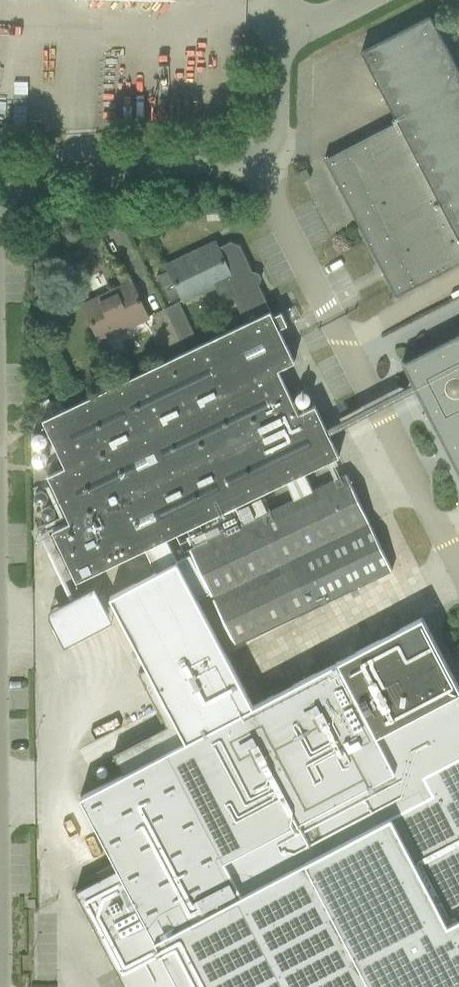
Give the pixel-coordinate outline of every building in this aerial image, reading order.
[(430,15),(361,51),(397,121),(325,158),(393,291),(396,296),(458,263),(458,71),(430,15)] [(306,168),(297,173),(301,182),(311,177),(306,168)] [(166,361),(43,419),(61,457),(44,466),(47,473),(71,522),(55,530),(54,530),(77,581),(145,548),(165,538),(199,522),(285,480),(303,471),(303,472),(321,464),(336,457),(336,458),(339,456),(328,434),(325,428),(314,405),(311,406),(312,408),(298,414),(277,369),(291,363),(291,364),(294,362),(278,329),(287,325),(281,312),(272,316),(270,311),(269,311),(257,284),(258,283),(259,278),(257,274),(253,272),(252,273),(239,246),(238,244),(238,245),(230,242),(217,248),(215,243),(163,267),(165,271),(156,276),(169,302),(182,296),(184,300),(216,285),(220,294),(227,296),(233,294),(246,322),(186,351),(166,361)] [(100,340),(148,316),(127,274),(119,278),(123,286),(83,306),(100,340)] [(182,344),(195,337),(179,302),(165,308),(182,344)] [(153,314),(157,323),(150,327),(166,361),(186,351),(182,344),(165,308),(153,314)] [(401,362),(412,383),(415,389),(416,391),(420,389),(432,411),(427,414),(458,475),(458,333),(401,362)] [(208,541),(189,550),(191,553),(200,573),(209,592),(235,646),(376,578),(392,570),(346,474),(312,490),(303,472),(303,471),(285,480),(294,499),(208,541)] [(75,890),(125,986),(458,986),(458,688),(421,617),(262,701),(252,706),(197,599),(209,592),(200,573),(190,554),(177,561),(165,538),(145,548),(156,572),(110,596),(147,668),(138,672),(166,726),(112,754),(123,774),(80,796),(117,868),(75,890)]
